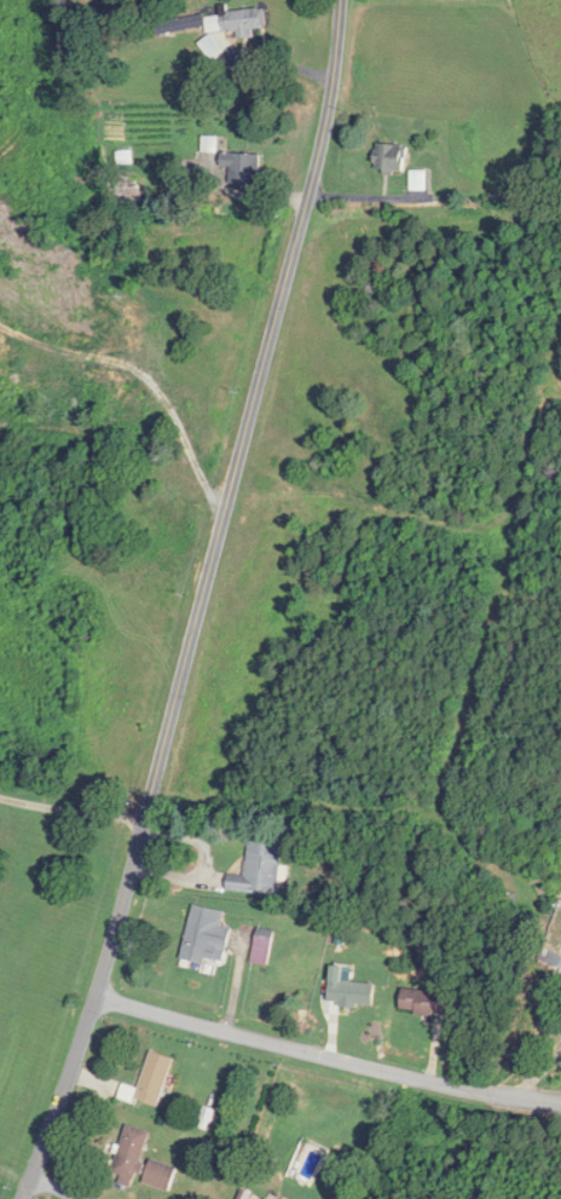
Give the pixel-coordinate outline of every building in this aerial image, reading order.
[(209,29),(209,35),(254,30),(254,29),(267,28),(265,10),(160,21),(161,34),(209,29)] [(212,58),(223,50),(212,35),(201,43),(212,58)] [(407,146),(377,142),(374,170),(403,173),(407,146)] [(234,183),(261,183),(261,154),(222,154),(222,170),(234,170),(234,183)] [(412,190),(427,190),(427,170),(412,170),(412,190)] [(280,894),(284,837),(250,835),(247,875),(228,874),(228,890),(280,894)] [(227,950),(232,927),(222,925),(225,911),(194,904),(182,957),(213,964),(217,948),(227,950)] [(274,930),(257,928),(253,962),(269,965),(274,930)] [(343,966),(330,965),(328,1002),(374,1005),(375,983),(342,981),(343,966)] [(445,991),(401,991),(401,1013),(445,1013),(445,991)] [(173,1059),(150,1052),(139,1090),(124,1086),(121,1097),(159,1108),(173,1059)] [(135,1187),(150,1132),(126,1125),(113,1173),(122,1175),(119,1184),(135,1187)] [(143,1182),(169,1191),(178,1168),(152,1159),(143,1182)]
